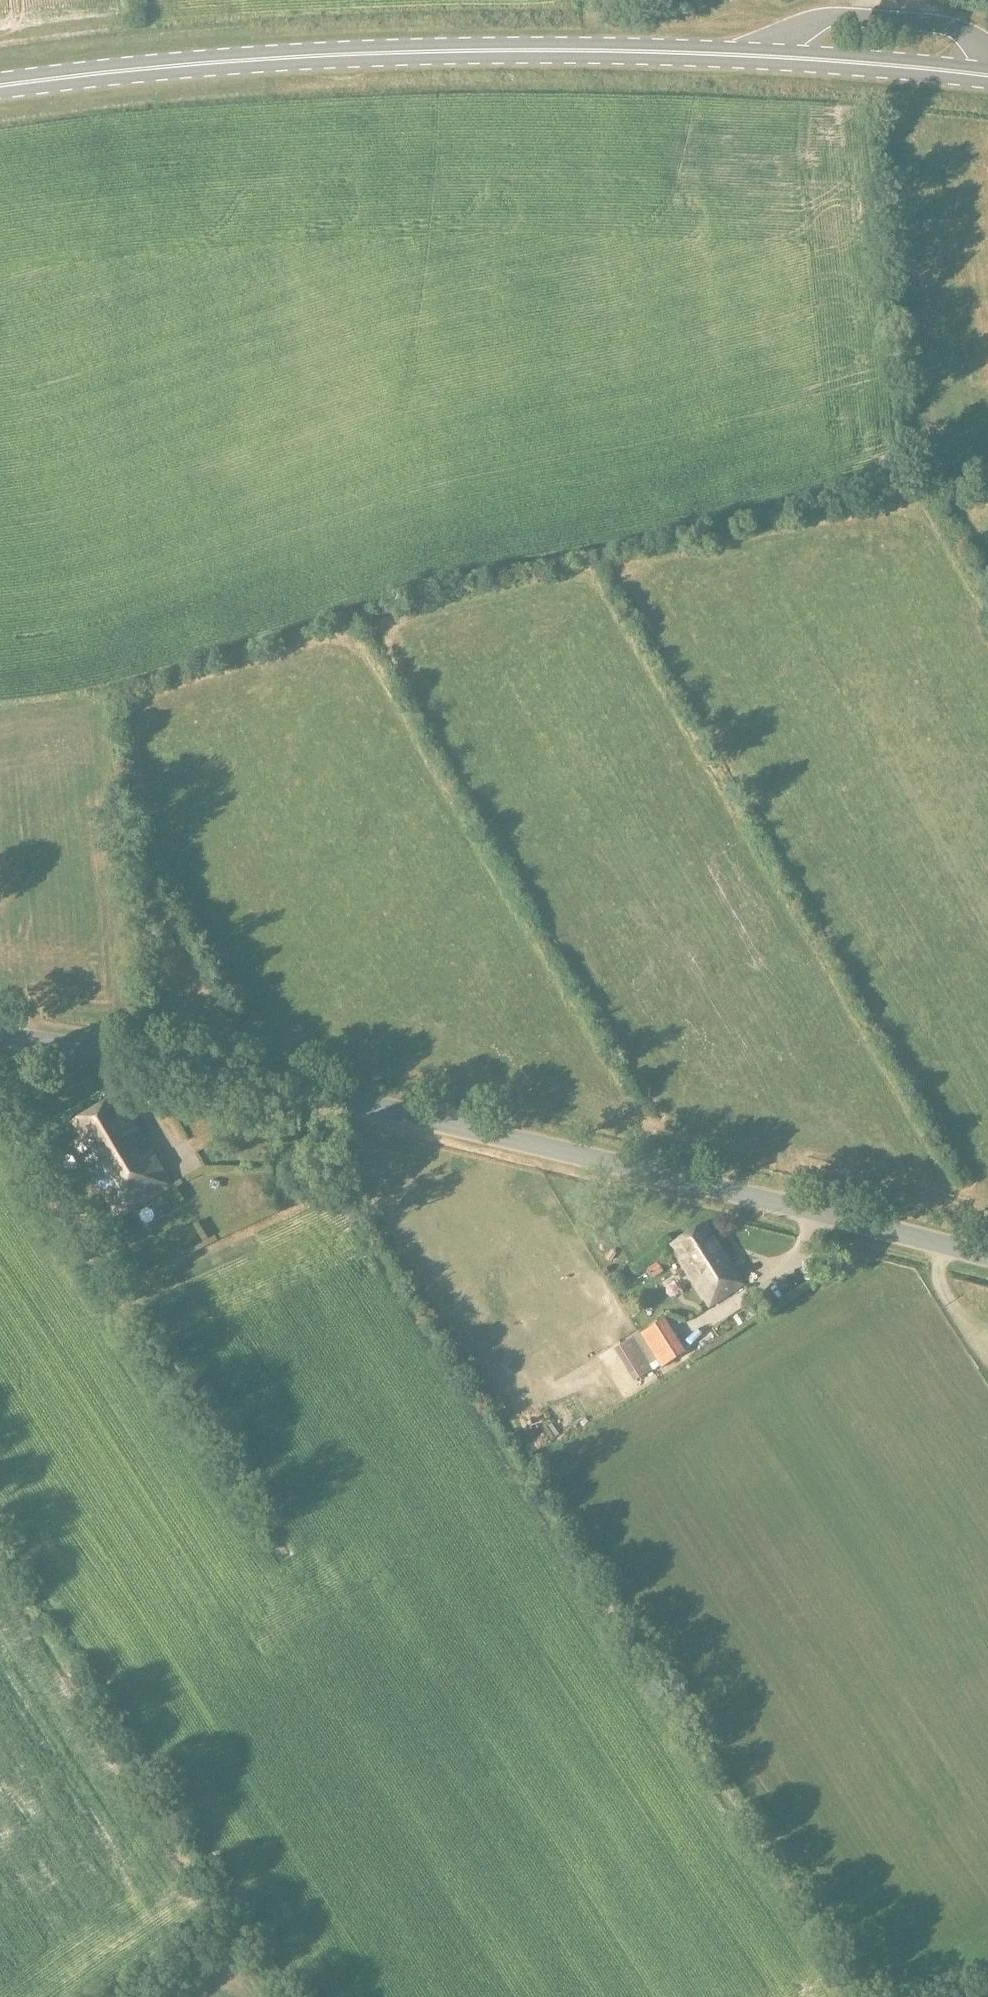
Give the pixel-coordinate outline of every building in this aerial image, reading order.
[(112,1101),(74,1123),(81,1137),(74,1141),(120,1215),(172,1184),(127,1110),(120,1114),(112,1101)] [(297,1164),(305,1162),(303,1154),(295,1155),(297,1164)] [(744,1285),(705,1223),(671,1245),(710,1306),(744,1285)] [(645,1270),(651,1279),(663,1271),(657,1263),(645,1270)] [(685,1353),(664,1319),(639,1334),(661,1368),(685,1353)] [(613,1350),(633,1382),(652,1370),(632,1338),(613,1350)]
